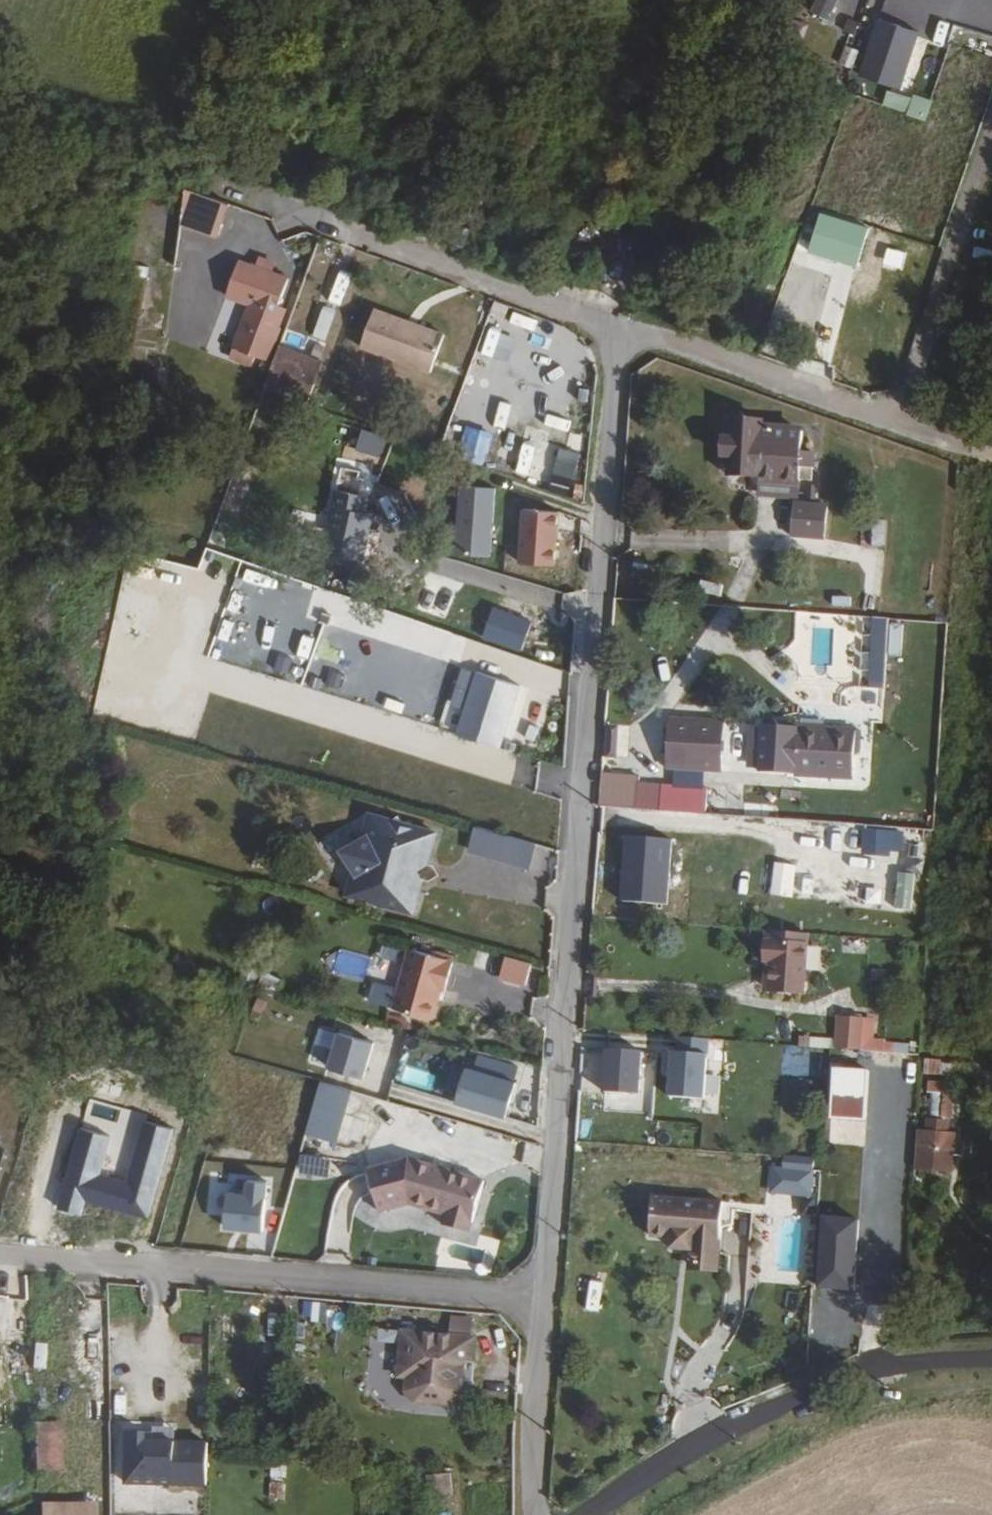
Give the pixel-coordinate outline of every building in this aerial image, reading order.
[(827,21),(837,0),(812,0),(806,12),(827,21)] [(948,14),(991,27),(991,0),(952,0),(948,14)] [(897,56),(908,32),(879,20),(869,43),(897,56)] [(842,48),(841,67),(855,68),(856,49),(842,48)] [(910,94),(905,116),(925,120),(930,98),(910,94)] [(229,205),(186,190),(179,232),(212,237),(216,227),(221,229),(229,205)] [(212,237),(179,232),(174,266),(216,272),(221,239),(212,237)] [(271,265),(256,259),(253,268),(268,273),(271,265)] [(253,268),(235,261),(223,297),(246,305),(227,358),(249,367),(253,357),(265,361),(280,319),(272,317),(272,316),(278,299),(285,279),(268,273),(253,268)] [(324,306),(335,310),(342,287),(331,283),(324,306)] [(286,302),(278,299),(272,316),(280,319),(286,302)] [(490,338),(519,346),(528,314),(499,306),(490,338)] [(441,334),(372,308),(358,346),(428,371),(441,334)] [(282,349),(277,347),(262,388),(267,389),(282,349)] [(317,361),(282,349),(267,389),(303,402),(305,403),(312,384),(309,382),(317,361)] [(797,481),(800,433),(727,428),(724,477),(797,481)] [(472,429),(469,452),(484,454),(488,432),(472,429)] [(516,478),(569,490),(577,455),(524,443),(516,478)] [(496,489),(462,487),(457,555),(491,557),(496,489)] [(323,554),(361,561),(371,515),(363,513),(366,497),(335,491),(323,554)] [(827,539),(827,508),(793,507),(792,538),(827,539)] [(556,566),(560,512),(525,510),(521,564),(556,566)] [(868,547),(883,547),(884,520),(869,519),(868,547)] [(735,602),(743,581),(731,576),(722,597),(735,602)] [(889,620),(878,619),(874,681),(886,681),(889,620)] [(455,735),(498,748),(516,687),(473,674),(455,735)] [(878,707),(878,690),(839,688),(838,705),(878,707)] [(719,725),(670,723),(669,771),(717,773),(719,725)] [(854,734),(762,728),(759,775),(851,780),(854,734)] [(598,775),(596,808),(704,815),(705,789),(636,785),(637,778),(598,775)] [(343,843),(363,831),(356,820),(336,831),(343,843)] [(385,906),(417,915),(424,892),(421,886),(421,875),(427,865),(433,862),(440,838),(408,829),(403,821),(396,825),(380,820),(375,838),(346,853),(362,881),(357,898),(373,903),(378,910),(385,906)] [(468,851),(498,859),(505,835),(475,826),(468,851)] [(528,867),(534,843),(505,835),(498,859),(528,867)] [(644,859),(605,856),(601,906),(641,909),(644,859)] [(424,892),(433,862),(427,865),(421,875),(421,886),(424,892)] [(770,864),(770,893),(791,893),(792,865),(770,864)] [(812,938),(771,934),(769,963),(771,964),(770,975),(776,975),(775,994),(808,997),(810,963),(811,951),(812,938)] [(444,991),(453,962),(448,961),(409,950),(392,1009),(431,1021),(440,990),(444,991)] [(503,957),(497,979),(525,987),(532,965),(503,957)] [(276,991),(280,979),(262,973),(258,986),(276,991)] [(389,1006),(395,979),(374,974),(367,1000),(389,1006)] [(836,1051),(907,1054),(908,1044),(873,1042),(874,1022),(838,1020),(836,1051)] [(329,1068),(364,1078),(374,1043),(339,1033),(329,1068)] [(832,1048),(833,1038),(799,1037),(799,1047),(832,1048)] [(669,1099),(702,1102),(707,1042),(677,1040),(676,1054),(672,1054),(669,1099)] [(641,1054),(606,1052),(602,1095),(637,1098),(641,1054)] [(947,1075),(948,1061),(921,1059),(920,1074),(947,1075)] [(455,1103),(504,1118),(515,1083),(466,1068),(455,1103)] [(949,1120),(951,1083),(928,1082),(926,1118),(949,1120)] [(333,1145),(349,1092),(319,1084),(303,1137),(333,1145)] [(916,1127),(913,1167),(952,1169),(954,1129),(916,1127)] [(77,1147),(60,1208),(82,1214),(86,1200),(149,1218),(169,1148),(141,1140),(123,1202),(95,1194),(106,1155),(77,1147)] [(329,1163),(301,1156),(298,1168),(326,1174),(329,1163)] [(470,1240),(485,1189),(410,1167),(369,1177),(380,1219),(409,1212),(446,1223),(443,1232),(470,1240)] [(811,1170),(770,1167),(768,1195),(810,1198),(811,1170)] [(218,1216),(220,1172),(208,1171),(206,1216),(218,1216)] [(220,1229),(263,1231),(265,1182),(241,1181),(240,1196),(221,1195),(220,1229)] [(719,1203),(650,1199),(648,1240),(670,1241),(669,1252),(689,1253),(688,1268),(715,1270),(719,1203)] [(822,1281),(819,1332),(852,1333),(855,1283),(822,1281)] [(307,1321),(323,1323),(325,1303),(310,1301),(307,1321)] [(419,1402),(456,1405),(467,1396),(469,1376),(465,1370),(466,1360),(479,1362),(481,1337),(407,1330),(403,1376),(411,1377),(410,1391),(419,1402)] [(33,1341),(32,1367),(42,1367),(43,1342),(33,1341)] [(51,1405),(41,1405),(41,1413),(51,1414),(51,1405)] [(60,1417),(39,1418),(40,1467),(61,1466),(60,1417)] [(125,1487),(205,1488),(206,1446),(126,1445),(125,1487)] [(283,1498),(284,1482),(268,1480),(267,1496),(283,1498)] [(46,1501),(46,1514),(97,1514),(97,1500),(46,1501)]
